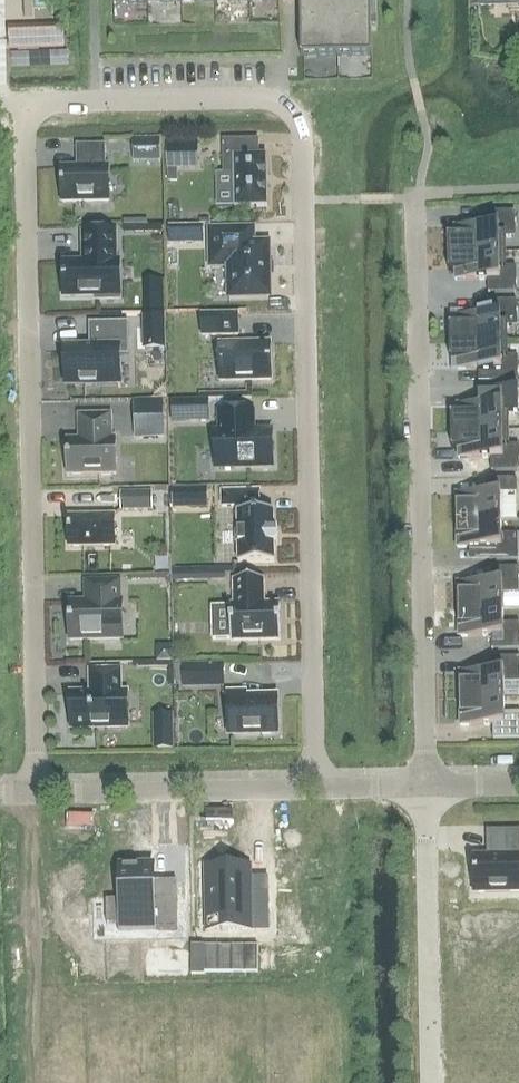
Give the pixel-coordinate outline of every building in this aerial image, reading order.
[(301,56),(371,55),(371,0),(300,0),(301,56)] [(62,28),(35,29),(36,47),(63,46),(62,28)] [(133,138),(133,161),(160,161),(159,138),(133,138)] [(234,207),(265,207),(268,207),(267,155),(258,155),(258,140),(223,141),(224,174),(234,174),(234,207)] [(168,143),(169,169),(199,168),(198,141),(168,143)] [(105,167),(105,144),(76,145),(76,168),(61,168),(62,202),(109,201),(108,167),(105,167)] [(447,236),(448,253),(502,252),(502,237),(515,237),(515,212),(486,212),(487,226),(463,226),(463,227),(454,227),(454,236),(447,236)] [(203,226),(167,226),(168,243),(204,242),(203,226)] [(269,296),(268,243),(253,244),(253,229),(210,230),(211,266),(228,265),(229,277),(227,278),(227,289),(229,291),(229,297),(269,296)] [(115,262),(114,231),(83,232),(84,262),(63,263),(63,296),(96,295),(96,299),(119,299),(118,262),(115,262)] [(502,252),(448,253),(448,271),(455,270),(455,280),(464,280),(488,279),(488,293),(517,293),(516,267),(503,267),(502,252)] [(449,325),(449,342),(504,341),(504,327),(517,326),(517,301),(488,301),(488,315),(465,316),(456,316),(456,325),(449,325)] [(147,313),(163,312),(163,304),(147,304),(147,313)] [(166,348),(165,314),(145,315),(146,348),(166,348)] [(238,315),(202,315),(202,335),(238,335),(238,315)] [(120,384),(119,356),(129,355),(128,322),(88,323),(89,323),(89,343),(83,348),(64,348),(65,385),(120,384)] [(504,341),(449,342),(450,360),(457,360),(457,369),(466,369),(489,369),(489,382),(518,382),(518,356),(504,357),(504,341)] [(271,380),(270,344),(219,345),(220,381),(271,380)] [(165,394),(165,350),(138,350),(138,394),(165,394)] [(458,415),(451,415),(451,432),(506,431),(506,416),(518,416),(518,390),(490,391),(479,391),(479,405),(466,405),(458,405),(458,415)] [(164,439),(162,400),(134,401),(135,440),(164,439)] [(209,401),(186,401),(187,423),(209,423),(209,401)] [(257,435),(253,431),(253,411),(219,412),(220,432),(215,433),(216,467),(272,466),(272,431),(260,432),(257,435)] [(66,440),(67,475),(116,474),(115,438),(112,439),(111,415),(78,415),(79,439),(66,440)] [(451,432),(451,449),(458,449),(458,458),(467,458),(491,458),(491,472),(518,471),(518,446),(506,446),(506,431),(451,432)] [(456,494),(457,521),(501,520),(501,494),(517,493),(517,479),(488,480),(489,493),(465,494),(456,494)] [(189,504),(188,488),(172,489),(173,504),(189,504)] [(220,491),(221,509),(239,508),(239,512),(237,512),(239,563),(274,563),(274,543),(278,543),(277,530),(273,530),(273,511),(258,511),(258,508),(260,508),(260,490),(220,491)] [(152,492),(120,493),(121,511),(152,510),(152,492)] [(114,515),(68,516),(68,547),(115,546),(114,515)] [(502,535),(501,520),(457,521),(457,547),(466,547),(490,547),(490,561),(518,560),(518,535),(502,535)] [(458,583),(458,610),(503,609),(503,594),(518,594),(518,568),(490,569),(490,582),(467,583),(458,583)] [(264,597),(263,579),(233,579),(234,604),(230,604),(230,641),(280,640),(279,603),(263,604),(262,597),(264,597)] [(119,601),(119,582),(86,582),(86,602),(69,602),(70,640),(122,639),(121,601),(119,601)] [(503,609),(458,610),(459,636),(467,636),(491,636),(491,650),(518,649),(518,624),(503,624),(503,609)] [(460,699),(504,698),(504,683),(518,683),(518,657),(492,658),(492,672),(468,672),(459,672),(460,699)] [(182,665),(183,683),(223,682),(223,664),(182,665)] [(90,693),(71,694),(71,728),(127,727),(126,693),(120,693),(120,670),(90,670),(90,693)] [(245,693),(228,694),(228,734),(277,733),(277,698),(246,698),(245,693)] [(460,699),(460,725),(469,725),(469,726),(493,725),(493,739),(518,739),(518,713),(505,713),(504,698),(460,699)] [(173,730),(153,730),(153,750),(174,750),(173,730)] [(474,857),(474,892),(518,892),(518,832),(490,832),(491,850),(492,850),(492,857),(487,857),(474,857)] [(249,866),(207,867),(208,918),(222,917),(222,931),(268,930),(267,892),(249,892),(249,878),(249,866)] [(119,900),(106,900),(106,923),(119,923),(154,923),(154,931),(177,930),(177,899),(154,899),(154,881),(153,867),(119,868),(119,900)] [(183,956),(169,956),(169,974),(183,974),(183,956)]
